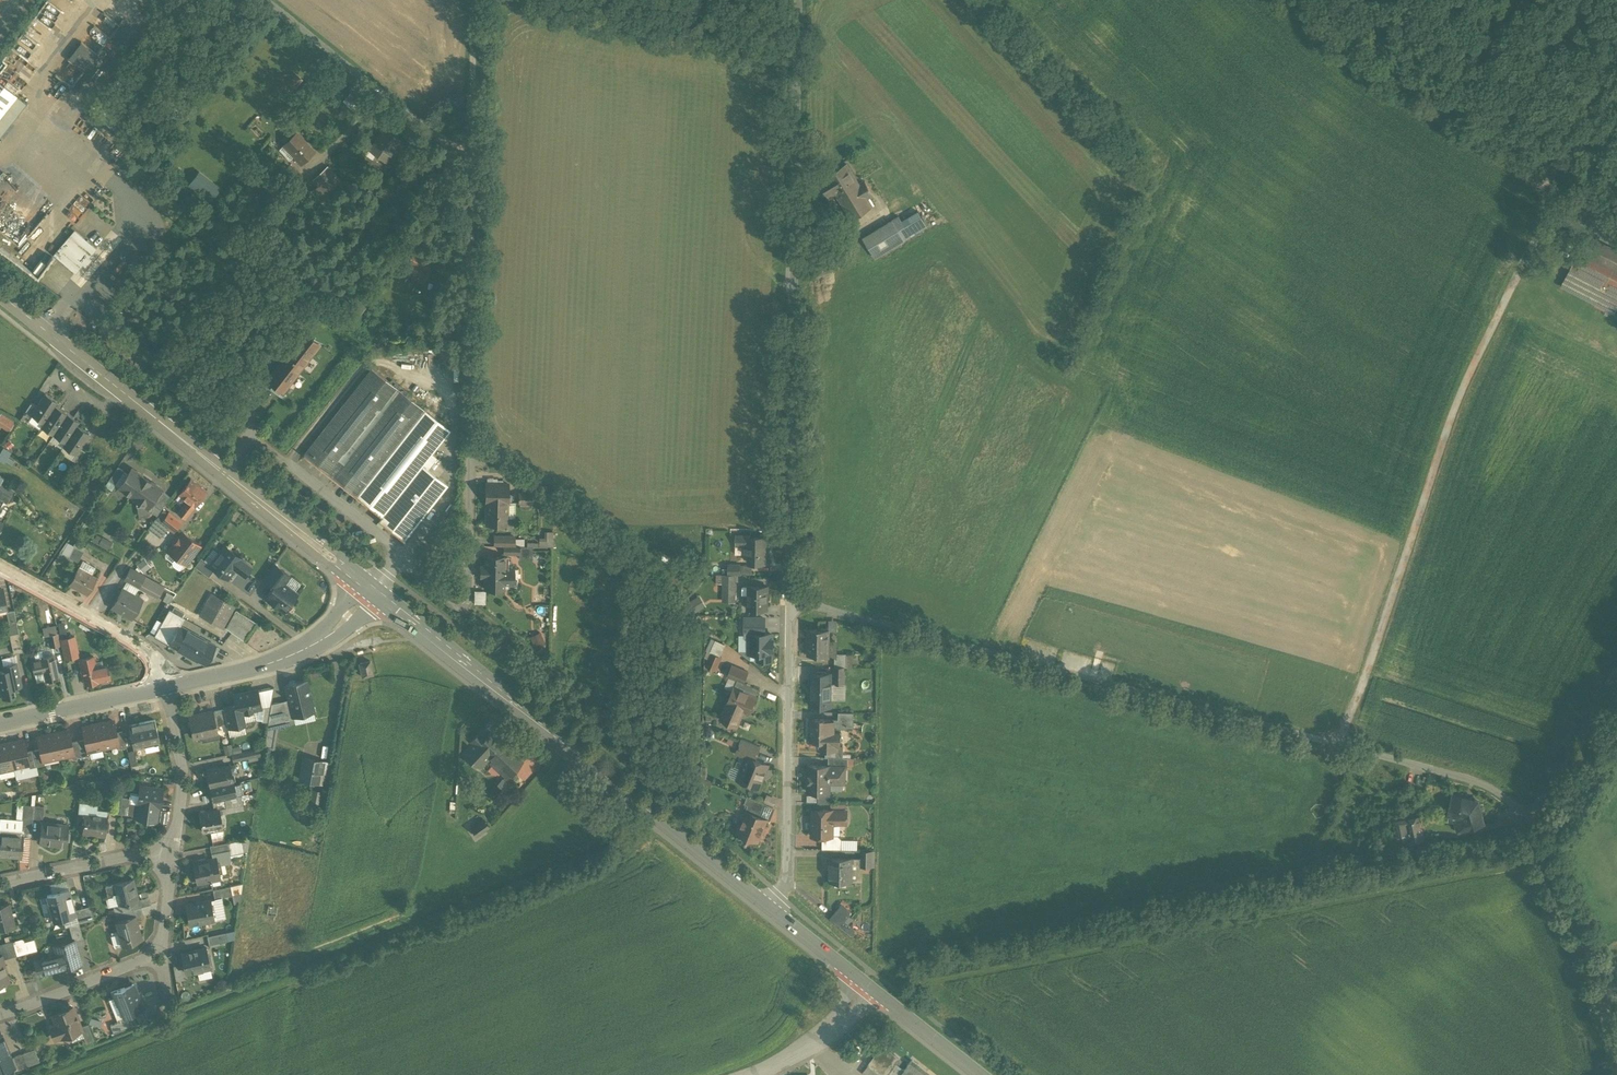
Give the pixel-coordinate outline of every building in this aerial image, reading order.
[(130,14),(111,0),(51,78),(69,92),(130,14)] [(292,83),(297,87),(304,78),(299,74),(292,83)] [(8,106),(18,114),(26,102),(0,82),(0,117),(8,106)] [(354,91),(346,100),(357,111),(365,102),(354,91)] [(384,128),(369,150),(385,161),(395,147),(393,145),(398,138),(384,128)] [(305,145),(295,134),(289,139),(285,143),(284,144),(294,155),(293,156),(300,163),(313,151),(306,144),(305,145)] [(294,155),(284,144),(279,149),(289,160),(293,156),(294,155)] [(859,184),(846,164),(825,176),(826,177),(820,181),(829,196),(835,193),(852,219),(872,207),(867,198),(859,184)] [(339,179),(327,166),(313,179),(328,195),(339,179)] [(379,186),(367,179),(363,185),(368,188),(365,193),(370,198),(379,186)] [(248,218),(239,211),(234,217),(235,218),(225,230),(233,236),(248,218)] [(899,216),(862,238),(875,258),(911,236),(899,216)] [(74,229),(53,254),(75,273),(83,264),(85,267),(92,259),(89,257),(97,248),(74,229)] [(43,264),(36,274),(40,276),(47,267),(43,264)] [(303,332),(267,379),(282,391),(319,345),(303,332)] [(371,368),(303,455),(381,516),(378,519),(404,540),(447,485),(427,469),(422,465),(431,453),(449,430),(371,368)] [(37,406),(31,414),(32,415),(43,422),(55,405),(57,401),(45,393),(37,406)] [(31,402),(23,414),(29,418),(32,415),(31,414),(37,406),(31,402)] [(43,422),(41,426),(53,434),(67,413),(55,405),(43,422)] [(1,413),(0,414),(0,420),(11,427),(14,422),(1,413)] [(67,413),(53,434),(65,442),(77,425),(79,421),(67,413)] [(65,442),(63,445),(74,453),(75,453),(79,447),(89,433),(77,425),(65,442)] [(79,447),(75,453),(74,453),(71,458),(77,462),(85,451),(79,447)] [(431,453),(422,465),(427,469),(436,458),(431,453)] [(117,466),(108,480),(115,484),(124,471),(117,466)] [(131,468),(119,487),(130,494),(142,476),(131,468)] [(160,488),(142,476),(130,494),(129,495),(135,500),(137,506),(143,504),(147,508),(150,503),(160,488)] [(207,491),(190,478),(178,493),(187,500),(177,512),(185,518),(207,491)] [(507,483),(486,483),(485,502),(486,502),(485,524),(506,524),(507,502),(507,501),(509,501),(510,500),(510,495),(509,494),(507,494),(507,483)] [(162,491),(153,504),(160,509),(170,496),(162,491)] [(532,493),(518,493),(518,502),(532,503),(532,493)] [(143,504),(137,506),(139,516),(148,515),(151,511),(156,515),(160,509),(153,504),(150,503),(147,508),(143,504)] [(181,522),(169,512),(161,521),(167,526),(174,531),(181,522)] [(156,518),(148,528),(159,537),(167,526),(161,521),(156,518)] [(182,532),(178,538),(179,539),(176,543),(175,542),(168,550),(185,563),(186,562),(188,561),(193,554),(193,552),(199,545),(182,532)] [(768,537),(750,536),(750,535),(736,535),(736,545),(737,545),(737,542),(744,542),(744,545),(749,545),(749,562),(768,562),(768,561),(767,561),(767,545),(768,545),(768,537)] [(514,536),(494,536),(494,545),(503,546),(514,546),(514,536)] [(112,542),(102,537),(98,544),(108,549),(112,542)] [(83,551),(74,546),(68,557),(77,562),(83,551)] [(211,565),(210,565),(214,569),(227,578),(235,568),(235,567),(239,562),(242,558),(241,558),(233,552),(225,546),(219,554),(211,565)] [(514,546),(503,546),(503,554),(519,554),(519,546),(514,546)] [(204,560),(211,565),(219,554),(213,549),(204,560)] [(179,570),(185,563),(168,550),(165,555),(165,557),(172,562),(172,565),(179,570)] [(504,556),(485,556),(484,566),(480,566),(480,567),(481,567),(480,575),(480,576),(484,576),(484,588),(503,589),(503,583),(513,583),(513,569),(507,569),(507,561),(503,561),(503,557),(504,557),(504,556)] [(204,560),(200,557),(194,566),(208,576),(214,569),(210,565),(211,565),(204,560)] [(235,567),(235,568),(244,575),(251,566),(242,559),(242,558),(239,562),(235,567)] [(149,567),(143,560),(138,564),(143,571),(149,567)] [(289,575),(274,563),(263,578),(273,586),(278,580),(282,583),(288,576),(289,576),(289,575)] [(740,565),(728,564),(728,573),(740,573),(740,565)] [(752,565),(740,565),(740,573),(751,573),(752,565)] [(96,577),(78,567),(69,584),(87,594),(96,577)] [(144,576),(130,568),(124,579),(138,587),(144,576)] [(735,574),(724,574),(724,583),(735,583),(735,574)] [(288,576),(282,583),(294,592),(300,583),(289,575),(289,576),(288,576)] [(282,583),(278,580),(273,586),(265,596),(270,600),(270,601),(277,606),(284,611),(289,604),(291,603),(296,598),(295,596),(296,594),(294,592),(282,583)] [(735,583),(724,583),(723,592),(734,593),(735,583)] [(768,586),(743,586),(743,594),(748,594),(748,609),(767,609),(767,595),(768,595),(768,586)] [(133,595),(122,589),(122,588),(121,588),(111,607),(112,607),(123,613),(132,618),(143,599),(133,594),(133,595)] [(477,590),(477,603),(488,603),(488,590),(477,590)] [(734,593),(723,592),(723,601),(734,602),(734,593)] [(217,596),(212,593),(200,615),(222,627),(234,606),(229,603),(220,620),(207,613),(217,596)] [(218,596),(212,593),(217,596),(207,613),(220,620),(229,603),(234,606),(234,605),(218,596)] [(686,603),(691,613),(705,606),(699,595),(686,603)] [(172,611),(169,609),(154,636),(168,644),(179,625),(180,625),(184,617),(181,616),(184,612),(174,607),(172,611)] [(256,622),(235,609),(225,627),(244,640),(253,627),(252,627),(256,622)] [(14,610),(7,612),(9,625),(10,625),(17,623),(14,610)] [(745,617),(745,633),(764,633),(765,618),(745,617)] [(17,623),(10,625),(12,633),(19,632),(17,623)] [(180,625),(179,625),(168,644),(205,664),(210,655),(216,645),(180,625)] [(828,630),(819,630),(819,629),(808,629),(808,643),(808,654),(807,654),(807,655),(828,655),(834,658),(834,653),(835,653),(835,641),(828,641),(828,630)] [(12,633),(9,634),(13,653),(23,651),(19,632),(12,633)] [(543,632),(532,637),(536,647),(548,642),(543,632)] [(57,633),(48,635),(49,639),(49,640),(50,647),(59,645),(57,633)] [(758,653),(758,660),(771,660),(771,649),(773,649),(773,639),(771,639),(771,633),(764,633),(745,633),(744,638),(750,638),(749,653),(758,653)] [(74,636),(61,638),(65,658),(78,655),(74,636)] [(724,644),(711,638),(707,650),(708,651),(719,656),(724,644)] [(210,655),(214,656),(219,647),(216,645),(210,655)] [(719,656),(708,651),(705,657),(708,659),(705,666),(715,670),(721,657),(719,656)] [(835,653),(834,653),(834,658),(834,666),(844,667),(846,667),(846,654),(835,653)] [(15,655),(2,658),(3,665),(16,662),(15,655)] [(54,655),(41,658),(32,660),(34,672),(35,672),(44,671),(45,680),(46,680),(59,677),(54,655)] [(96,668),(94,656),(79,659),(85,684),(99,681),(99,680),(109,678),(107,665),(96,668)] [(369,660),(358,662),(362,676),(373,674),(369,660)] [(3,665),(8,689),(22,686),(17,662),(16,662),(3,665)] [(747,671),(732,665),(727,676),(729,677),(737,680),(743,682),(747,671)] [(844,667),(834,666),(834,684),(844,684),(844,667)] [(44,671),(35,672),(37,681),(45,680),(44,671)] [(830,673),(812,673),(812,674),(811,706),(830,706),(830,673)] [(743,682),(737,680),(729,677),(724,687),(732,690),(727,704),(721,719),(722,720),(722,719),(735,724),(735,725),(736,726),(739,718),(741,717),(743,714),(743,713),(742,713),(743,711),(748,713),(759,689),(743,682)] [(305,679),(285,684),(288,698),(292,715),(313,711),(305,679)] [(273,686),(257,690),(260,707),(263,706),(270,705),(271,702),(273,686)] [(257,689),(243,692),(234,694),(236,702),(238,713),(241,712),(258,709),(261,708),(260,707),(257,690),(257,689)] [(288,698),(271,702),(270,705),(268,717),(268,718),(268,721),(277,719),(292,715),(288,698)] [(236,702),(222,705),(223,708),(227,726),(244,723),(243,722),(241,712),(238,713),(236,702)] [(270,705),(263,706),(261,717),(268,718),(268,717),(270,705)] [(223,708),(213,711),(216,725),(226,723),(223,708)] [(258,709),(241,712),(243,722),(257,719),(258,709)] [(213,710),(188,715),(192,736),(200,734),(201,734),(201,733),(216,730),(216,731),(217,731),(216,725),(213,711),(213,710)] [(314,718),(313,711),(292,715),(277,719),(276,727),(314,718)] [(854,712),(838,712),(838,719),(829,719),(829,724),(834,724),(834,725),(835,725),(835,727),(838,727),(838,728),(845,728),(845,727),(853,728),(854,712)] [(829,719),(811,718),(810,741),(818,741),(829,742),(829,724),(829,719)] [(154,719),(128,725),(132,745),(158,739),(154,719)] [(276,727),(277,719),(268,721),(267,722),(264,746),(272,748),(276,727)] [(113,720),(102,722),(102,721),(97,722),(103,747),(118,744),(118,743),(116,732),(113,720)] [(93,724),(82,727),(85,738),(87,750),(88,750),(103,747),(97,722),(93,723),(93,724)] [(834,724),(829,724),(829,742),(818,741),(818,743),(820,745),(825,745),(825,749),(837,749),(837,746),(840,746),(840,732),(834,732),(834,725),(834,724)] [(68,730),(57,732),(57,731),(53,732),(58,757),(73,753),(74,753),(71,741),(68,730)] [(126,746),(122,730),(116,732),(118,743),(118,744),(119,748),(126,746)] [(216,730),(201,733),(201,734),(200,734),(201,741),(218,737),(217,731),(216,731),(216,730)] [(478,733),(471,740),(473,742),(463,753),(478,767),(483,761),(483,758),(487,755),(492,759),(505,745),(491,731),(484,738),(478,733)] [(53,732),(48,733),(48,734),(37,736),(40,748),(42,760),(43,760),(58,757),(53,732)] [(85,738),(78,740),(81,756),(89,754),(88,750),(87,750),(85,738)] [(760,746),(742,738),(736,752),(747,757),(747,756),(754,759),(760,746)] [(24,739),(13,742),(13,741),(8,742),(13,766),(28,763),(29,763),(26,751),(24,739)] [(78,740),(71,741),(74,753),(73,753),(74,758),(81,756),(78,740)] [(3,743),(3,744),(0,744),(0,769),(13,766),(8,742),(3,743)] [(522,761),(505,745),(492,759),(489,762),(506,777),(522,761)] [(840,746),(837,746),(837,749),(825,749),(825,757),(828,758),(843,758),(843,746),(840,746)] [(258,747),(249,749),(251,757),(248,757),(249,761),(261,758),(258,747)] [(42,760),(40,748),(33,750),(37,766),(44,764),(43,760),(42,760)] [(134,749),(127,751),(130,765),(137,763),(134,749)] [(249,749),(232,753),(233,761),(248,757),(251,757),(249,749)] [(33,750),(26,751),(29,763),(28,763),(29,767),(37,766),(33,750)] [(754,759),(747,756),(747,757),(740,773),(742,774),(740,780),(741,781),(742,784),(743,784),(745,785),(748,784),(758,788),(767,764),(754,759)] [(321,761),(304,758),(300,779),(317,782),(321,761)] [(843,758),(828,758),(828,766),(828,767),(843,768),(848,768),(848,758),(843,758)] [(321,761),(317,782),(324,784),(328,762),(321,761)] [(229,765),(207,769),(207,771),(210,784),(210,785),(211,787),(233,782),(229,765)] [(828,766),(808,765),(808,792),(828,792),(829,780),(843,780),(843,777),(844,775),(844,772),(843,770),(843,768),(828,767),(828,766)] [(13,766),(0,769),(0,778),(15,775),(13,766)] [(233,782),(211,787),(213,799),(213,800),(236,795),(233,782)] [(162,788),(140,785),(139,793),(137,803),(137,804),(138,804),(136,815),(136,818),(137,819),(138,814),(156,817),(158,807),(160,807),(162,788)] [(320,806),(324,791),(315,789),(312,804),(320,806)] [(130,802),(137,803),(139,793),(131,792),(130,798),(130,802)] [(767,794),(764,802),(772,806),(776,797),(767,794)] [(236,795),(213,800),(212,801),(214,809),(219,808),(219,809),(242,805),(240,795),(236,795)] [(764,802),(747,795),(744,803),(748,805),(745,811),(747,812),(747,811),(759,816),(764,802)] [(1478,800),(1452,795),(1447,814),(1461,817),(1464,828),(1484,824),(1478,800)] [(122,797),(114,796),(112,813),(120,814),(122,797)] [(130,798),(122,797),(120,814),(128,815),(128,814),(130,802),(130,798)] [(84,813),(107,815),(108,811),(94,809),(95,803),(78,801),(77,812),(84,813)] [(137,803),(130,802),(128,814),(136,815),(138,804),(137,804),(137,803)] [(0,829),(21,830),(23,804),(17,804),(16,819),(1,817),(0,829)] [(34,805),(23,804),(21,830),(20,837),(23,837),(24,834),(25,818),(33,818),(34,805)] [(44,806),(34,805),(33,818),(42,819),(44,806)] [(214,809),(199,812),(201,822),(203,831),(210,830),(221,828),(222,828),(220,818),(219,809),(219,808),(214,809)] [(833,810),(812,809),(812,816),(811,816),(811,817),(812,817),(812,822),(811,822),(811,823),(811,835),(822,836),(832,836),(832,835),(832,823),(845,823),(846,810),(833,810)] [(759,816),(747,811),(747,812),(744,819),(744,820),(743,823),(738,825),(738,826),(739,830),(738,833),(743,835),(745,839),(745,840),(746,842),(747,841),(747,840),(752,839),(757,841),(760,834),(763,832),(765,829),(763,825),(766,819),(759,816)] [(107,815),(84,813),(82,833),(83,833),(83,831),(93,832),(93,834),(105,835),(107,815)] [(1420,816),(1396,821),(1402,850),(1414,847),(1414,846),(1413,842),(1410,828),(1421,826),(1420,816)] [(33,818),(25,818),(24,834),(31,834),(33,818)] [(68,825),(41,822),(39,842),(66,845),(68,825)] [(1421,826),(1410,828),(1413,842),(1424,839),(1421,826)] [(221,828),(210,830),(212,839),(223,836),(221,828)] [(0,829),(0,855),(22,857),(23,837),(20,837),(21,830),(0,829)] [(832,835),(832,836),(822,836),(822,849),(841,849),(841,839),(838,835),(832,835)] [(240,839),(227,842),(228,850),(241,847),(240,839)] [(227,842),(210,846),(211,853),(228,850),(227,842)] [(228,850),(211,853),(212,858),(216,858),(218,864),(230,862),(229,854),(242,851),(241,847),(228,850)] [(872,850),(860,850),(860,867),(872,867),(872,850)] [(852,858),(831,857),(830,881),(851,882),(852,858)] [(212,858),(192,863),(196,882),(211,879),(210,877),(218,875),(219,877),(220,877),(218,864),(216,858),(212,858)] [(133,878),(113,883),(114,884),(105,886),(108,897),(117,894),(119,903),(119,904),(131,901),(138,899),(138,898),(138,899),(132,879),(133,879),(133,878)] [(52,894),(69,889),(67,879),(49,883),(52,894)] [(230,886),(213,890),(214,898),(232,895),(230,886)] [(52,894),(47,895),(53,920),(63,918),(76,915),(74,909),(69,889),(52,894)] [(131,901),(133,909),(151,904),(149,897),(138,899),(131,901)] [(210,900),(186,904),(189,924),(214,919),(213,919),(211,911),(212,910),(210,900)] [(119,904),(113,905),(115,913),(133,909),(131,901),(119,904)] [(0,905),(0,929),(15,925),(9,903),(0,905)] [(850,912),(840,903),(828,918),(850,936),(855,929),(843,920),(850,912)] [(90,905),(81,908),(84,921),(94,919),(90,905)] [(84,921),(81,908),(74,909),(76,915),(63,918),(65,926),(69,925),(79,923),(84,921)] [(133,909),(115,913),(117,920),(135,915),(133,909)] [(117,920),(115,921),(122,944),(141,939),(135,915),(117,920)] [(79,923),(69,925),(73,940),(73,941),(83,938),(79,923)] [(225,932),(207,936),(208,944),(227,940),(225,932)] [(23,938),(12,940),(17,955),(29,952),(29,951),(27,952),(24,942),(26,941),(24,941),(23,938)] [(0,944),(0,953),(1,956),(1,955),(2,959),(17,955),(12,940),(0,944)] [(73,940),(54,945),(54,946),(55,946),(60,968),(80,963),(80,962),(79,963),(77,953),(76,954),(73,941),(73,940)] [(205,947),(181,952),(186,973),(210,967),(205,947)] [(0,956),(0,983),(8,981),(2,959),(1,955),(1,956),(0,956)] [(132,985),(124,988),(124,987),(113,991),(115,996),(119,1004),(124,1016),(141,1009),(143,1009),(139,998),(138,998),(133,985),(133,983),(131,984),(132,985)] [(117,1019),(124,1016),(119,1004),(115,996),(109,999),(117,1019)] [(72,1007),(52,1014),(56,1024),(53,1025),(52,1029),(54,1035),(58,1037),(60,1036),(61,1036),(80,1029),(81,1029),(80,1027),(72,1007)] [(124,1016),(125,1019),(126,1018),(129,1026),(145,1019),(141,1009),(124,1016)] [(125,1019),(110,1024),(113,1032),(129,1026),(126,1018),(125,1019)] [(87,1024),(80,1027),(81,1029),(80,1029),(86,1043),(94,1040),(87,1024)] [(5,1071),(14,1067),(10,1058),(1,1034),(0,1034),(0,1073),(5,1071)] [(869,1064),(884,1074),(888,1074),(889,1074),(888,1074),(895,1064),(896,1065),(900,1060),(883,1046),(869,1064)] [(29,1050),(22,1053),(27,1066),(34,1063),(29,1050)] [(22,1053),(10,1058),(14,1067),(17,1066),(18,1070),(27,1066),(22,1053)] [(911,1060),(903,1070),(896,1065),(895,1064),(888,1074),(889,1074),(890,1074),(930,1074),(911,1060)]
